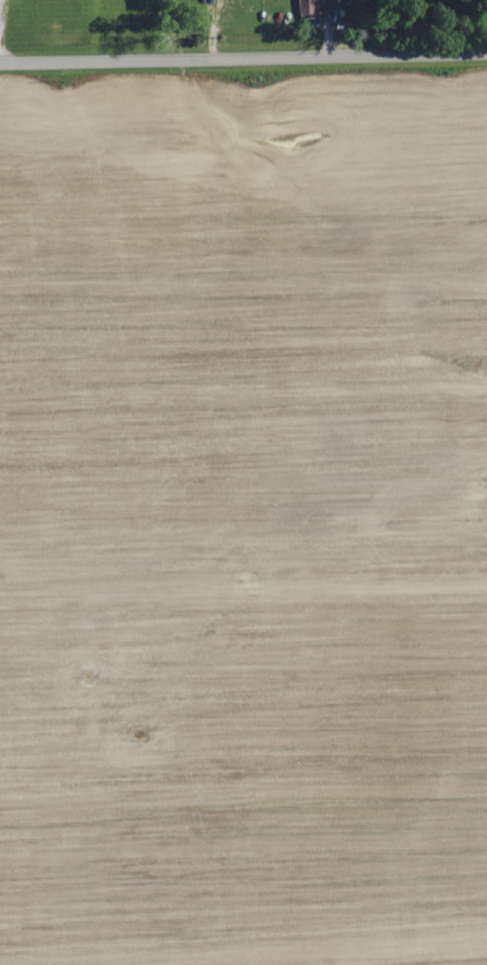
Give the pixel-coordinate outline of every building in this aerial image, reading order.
[(329,15),(328,0),(300,0),(300,16),(329,15)]
